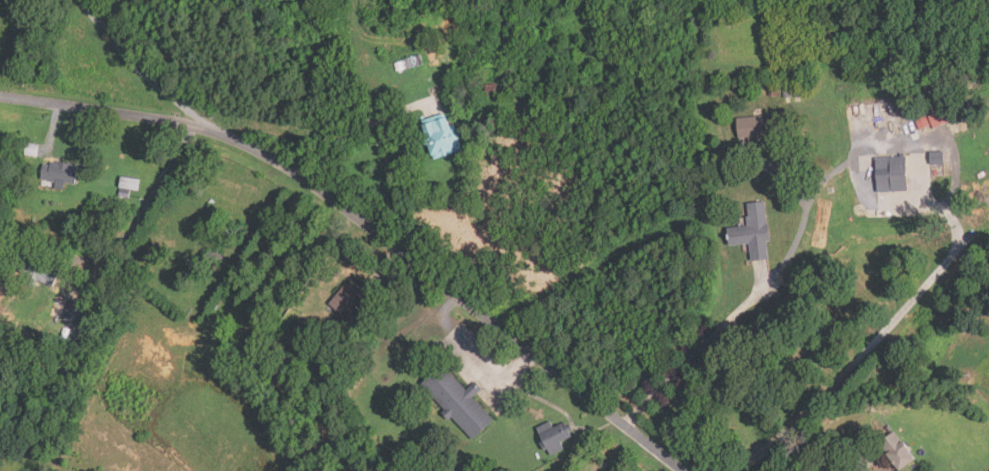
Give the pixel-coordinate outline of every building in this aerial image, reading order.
[(423,65),(417,66),(414,57),(421,55),(423,65)] [(411,58),(413,67),(406,69),(404,59),(411,58)] [(402,62),(404,69),(397,71),(395,63),(402,62)] [(486,97),(486,85),(497,84),(497,97),(486,97)] [(802,97),(794,97),(794,87),(802,86),(802,97)] [(793,97),(783,98),(782,88),(792,87),(793,97)] [(781,98),(770,98),(769,90),(781,90),(781,98)] [(932,98),(925,101),(922,94),(929,91),(932,98)] [(960,103),(968,99),(976,119),(967,122),(960,103)] [(951,122),(933,129),(928,117),(946,110),(951,122)] [(434,160),(429,145),(427,145),(423,134),(426,133),(423,125),(424,124),(423,121),(444,114),(445,118),(448,117),(451,126),(455,125),(463,150),(434,160)] [(929,125),(920,130),(915,119),(925,115),(929,125)] [(764,116),(766,148),(749,149),(748,138),(739,138),(738,118),(764,116)] [(38,157),(25,155),(26,143),(39,145),(38,157)] [(945,165),(932,165),(931,152),(945,151),(945,165)] [(907,156),(910,191),(879,193),(877,158),(907,156)] [(76,184),(65,183),(64,190),(55,189),(56,182),(55,182),(55,183),(50,182),(50,181),(41,180),(43,164),(51,165),(51,161),(72,164),(72,165),(78,166),(76,184)] [(139,191),(120,188),(122,177),(141,180),(139,191)] [(747,217),(750,216),(748,203),(766,202),(768,223),(770,223),(772,242),(768,242),(770,259),(752,261),(750,243),(730,245),(728,228),(748,226),(747,217)] [(272,262),(263,255),(273,243),(282,251),(272,262)] [(217,266),(205,258),(213,246),(225,254),(217,266)] [(35,290),(24,284),(28,277),(20,273),(28,255),(35,259),(37,256),(48,261),(47,263),(54,266),(53,268),(61,271),(53,288),(39,281),(35,290)] [(351,316),(347,313),(344,316),(330,304),(346,284),(349,286),(352,282),(363,290),(359,295),(361,297),(359,300),(362,303),(351,316)] [(83,325),(64,320),(69,300),(89,306),(83,325)] [(309,343),(300,335),(306,329),(314,337),(309,343)] [(473,441),(452,418),(449,421),(442,414),(446,411),(422,385),(443,365),(467,391),(476,382),(482,389),(474,398),(495,421),(473,441)] [(565,422),(567,427),(570,425),(573,432),(570,433),(573,438),(562,443),(565,450),(551,457),(548,450),(545,452),(540,441),(542,440),(537,428),(551,422),(554,427),(565,422)] [(901,470),(879,445),(894,433),(902,442),(903,441),(910,450),(909,451),(915,459),(901,470)]
